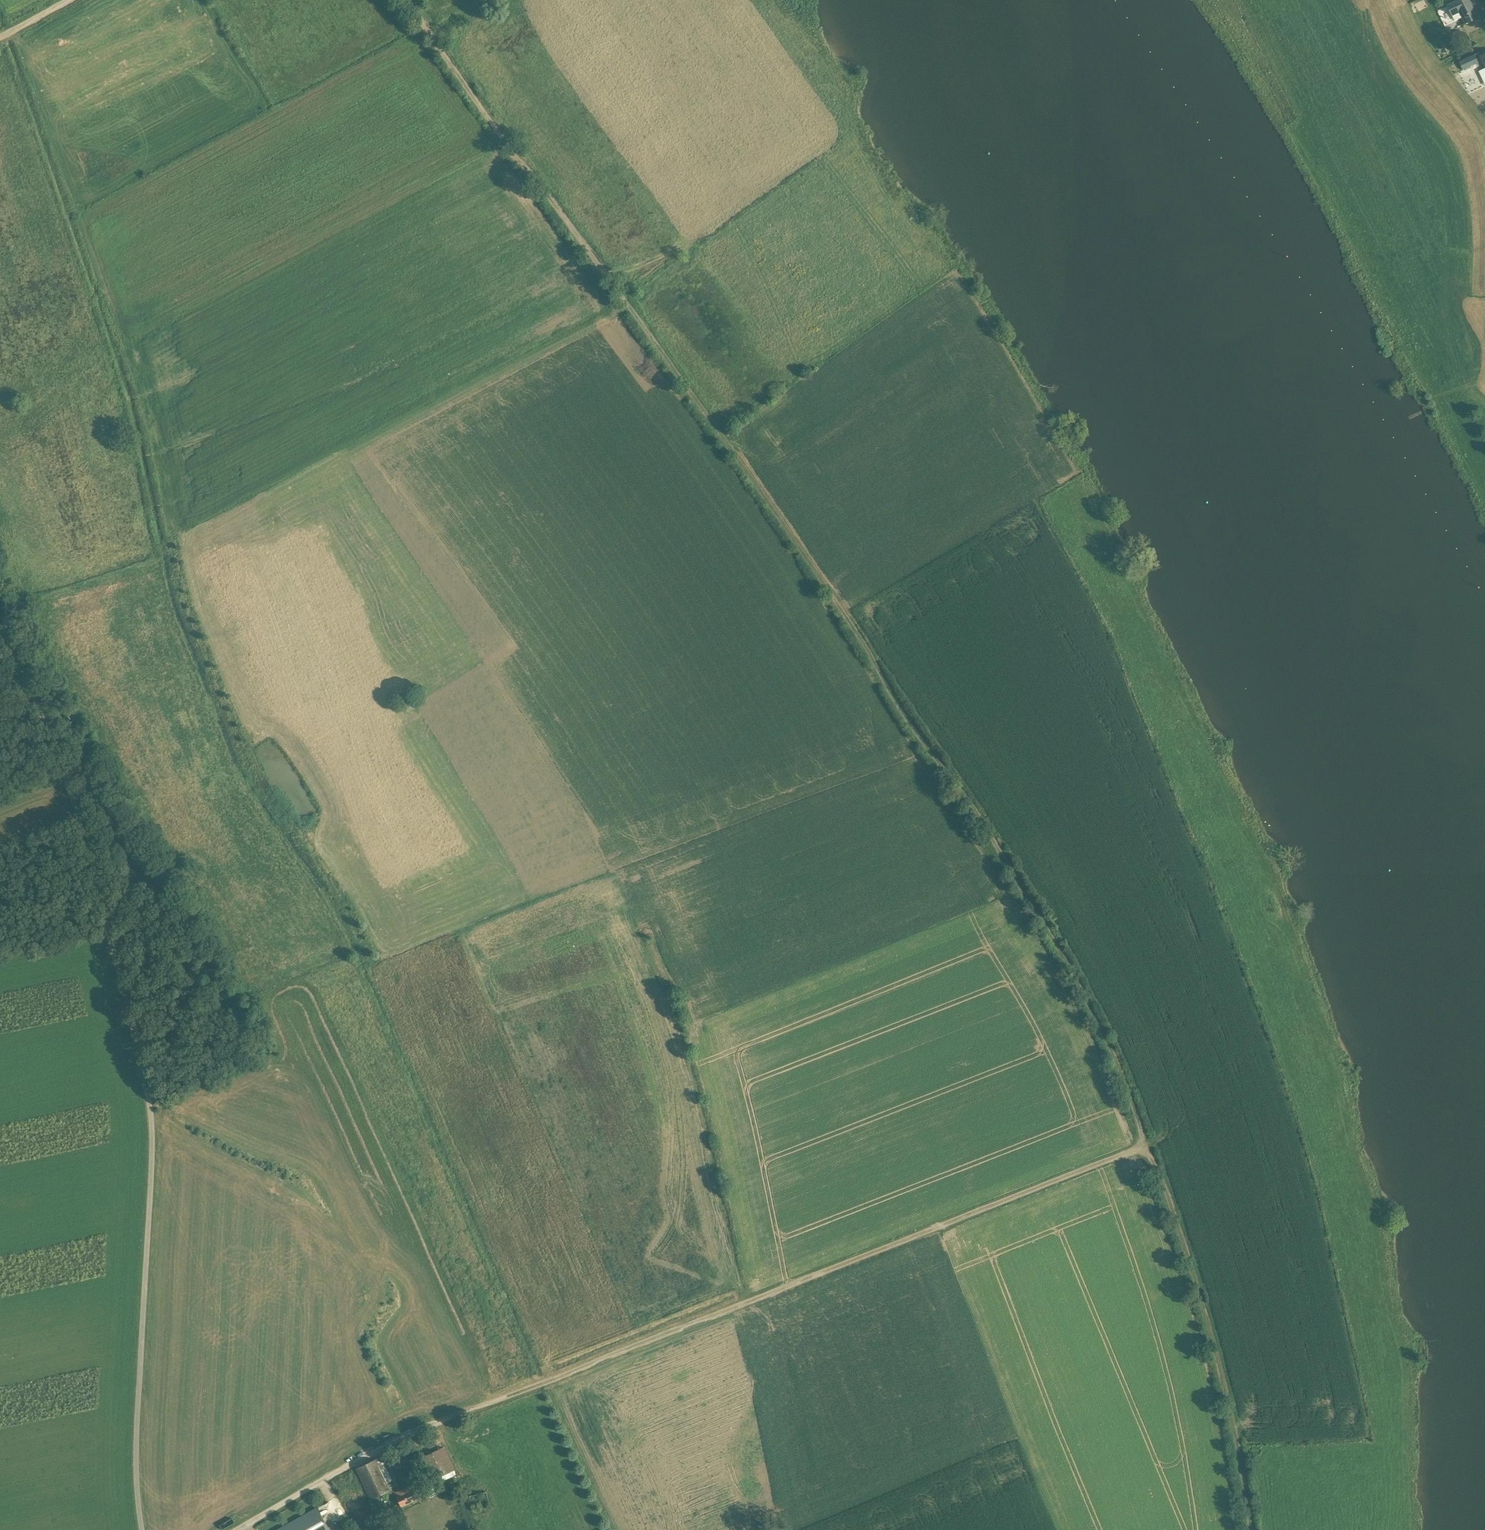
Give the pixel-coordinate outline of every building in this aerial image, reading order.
[(1463,17),(1466,24),(1478,18),(1469,0),(1458,0),(1455,1),(1456,2),(1448,5),(1455,21),(1463,17)] [(1470,39),(1473,44),(1484,39),(1479,29),(1468,34),(1470,39)] [(1474,53),(1457,61),(1462,70),(1478,62),(1474,53)] [(225,991),(222,987),(213,994),(217,998),(225,991)] [(428,1463),(418,1468),(424,1480),(434,1476),(435,1480),(442,1477),(443,1480),(456,1474),(454,1470),(456,1470),(445,1447),(424,1456),(428,1463)] [(375,1460),(357,1468),(357,1469),(361,1477),(371,1499),(390,1491),(379,1469),(375,1460)] [(397,1497),(401,1506),(422,1496),(415,1483),(401,1490),(403,1494),(397,1497)] [(427,1493),(429,1498),(441,1492),(438,1487),(427,1493)] [(489,1504),(489,1493),(472,1493),(473,1504),(489,1504)] [(276,1529),(330,1529),(322,1516),(317,1507),(276,1529)]
